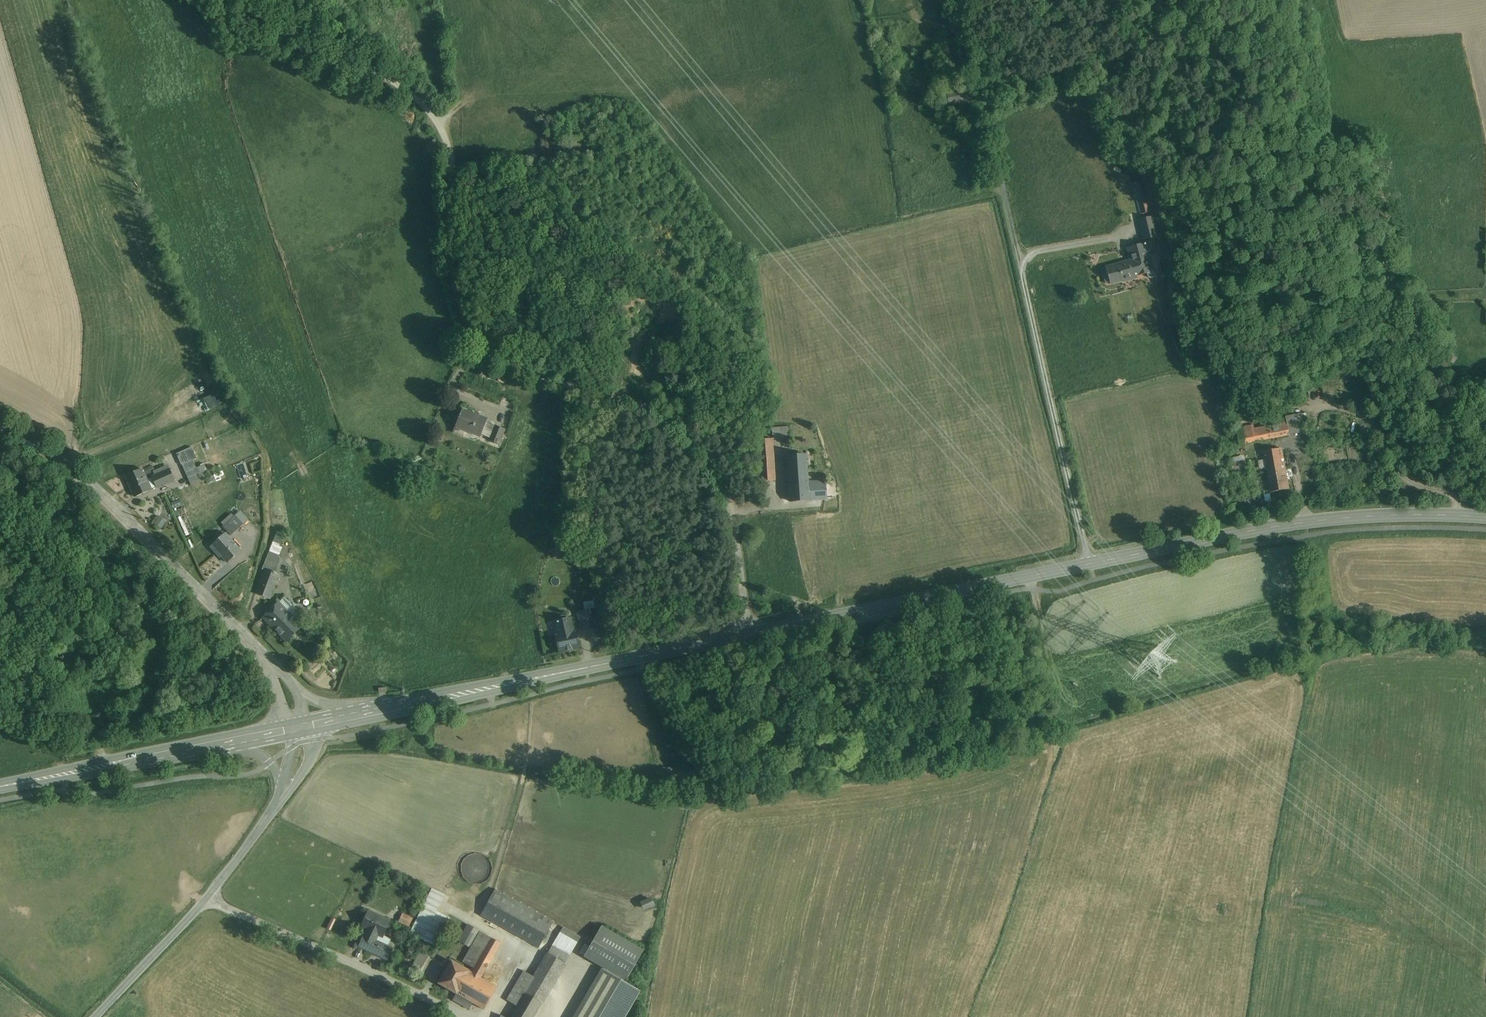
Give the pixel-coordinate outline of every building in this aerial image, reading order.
[(1143,184),(1134,186),(1141,214),(1150,212),(1143,184)] [(1152,217),(1140,220),(1144,239),(1156,236),(1152,217)] [(1130,261),(1106,268),(1110,284),(1135,277),(1153,271),(1148,253),(1156,251),(1153,241),(1126,248),(1130,261)] [(185,386),(191,398),(212,388),(206,376),(185,386)] [(226,392),(217,395),(221,407),(230,404),(226,392)] [(486,420),(462,410),(455,428),(479,438),(486,420)] [(246,423),(236,427),(242,439),(251,434),(246,423)] [(1287,423),(1270,426),(1272,439),(1290,435),(1287,423)] [(1241,445),(1272,439),(1270,426),(1255,429),(1254,426),(1237,429),(1241,445)] [(506,432),(495,427),(488,441),(499,446),(506,432)] [(788,427),(772,428),(773,439),(789,438),(788,427)] [(775,480),(772,439),(761,439),(758,440),(761,481),(775,480)] [(202,479),(194,460),(197,458),(193,447),(189,449),(189,448),(178,453),(191,484),(202,479)] [(1282,449),(1264,452),(1272,492),(1290,489),(1282,449)] [(811,500),(827,499),(826,481),(808,482),(806,455),(787,456),(791,501),(811,500)] [(1246,461),(1231,464),(1233,477),(1248,474),(1246,461)] [(144,468),(126,476),(136,499),(154,491),(144,468)] [(171,469),(152,476),(157,489),(176,481),(171,469)] [(238,515),(224,526),(231,535),(245,525),(238,515)] [(167,521),(160,516),(153,525),(160,530),(167,521)] [(227,532),(212,546),(228,564),(243,550),(227,532)] [(284,545),(275,542),(266,569),(275,572),(284,545)] [(554,558),(563,558),(564,548),(554,548),(554,558)] [(266,569),(256,595),(272,601),(282,575),(266,569)] [(274,608),(263,618),(287,644),(300,632),(290,621),(294,616),(280,602),(274,608)] [(596,609),(578,612),(582,631),(600,627),(596,609)] [(570,619),(555,622),(557,634),(556,634),(560,652),(578,648),(574,630),(573,631),(570,619)] [(471,883),(476,884),(481,883),(485,880),(489,876),(490,872),(490,867),(489,862),(485,858),(481,856),(476,855),(471,856),(467,858),(464,862),(462,867),(462,872),(464,876),(467,880),(471,883)] [(433,889),(410,933),(435,946),(449,917),(437,912),(445,895),(433,889)] [(554,922),(495,889),(481,915),(503,927),(539,948),(554,922)] [(646,909),(657,904),(653,896),(642,902),(646,909)] [(389,921),(368,912),(361,927),(362,927),(352,949),(372,958),(379,942),(382,936),(389,921)] [(403,914),(396,930),(405,934),(413,919),(403,914)] [(469,925),(461,939),(470,945),(479,931),(469,925)] [(644,951),(604,929),(588,958),(628,980),(644,951)] [(462,966),(451,961),(438,983),(486,1011),(499,988),(482,978),(501,945),(481,933),(462,966)] [(394,949),(379,942),(372,958),(387,965),(394,949)] [(585,944),(581,952),(585,955),(590,947),(585,944)] [(418,965),(427,968),(431,956),(422,953),(418,965)] [(575,1016),(624,1016),(627,1011),(638,992),(623,983),(625,980),(619,977),(618,980),(602,971),(575,1016)] [(525,993),(511,1016),(534,1016),(542,1003),(525,993)]
